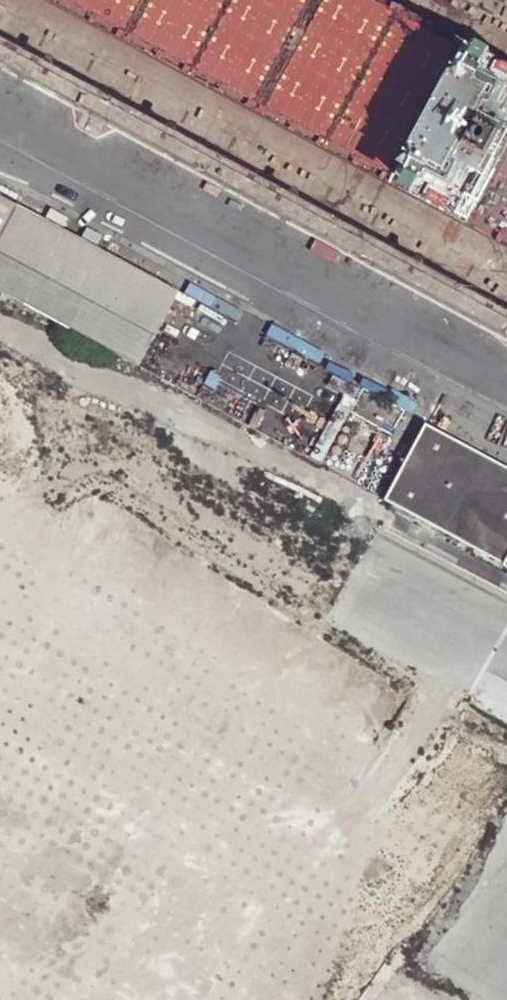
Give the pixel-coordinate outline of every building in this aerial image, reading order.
[(137,367),(176,291),(0,197),(0,293),(137,367)] [(350,422),(328,463),(353,476),(375,435),(350,422)] [(506,552),(506,467),(423,424),(382,499),(500,565),(506,552)]
